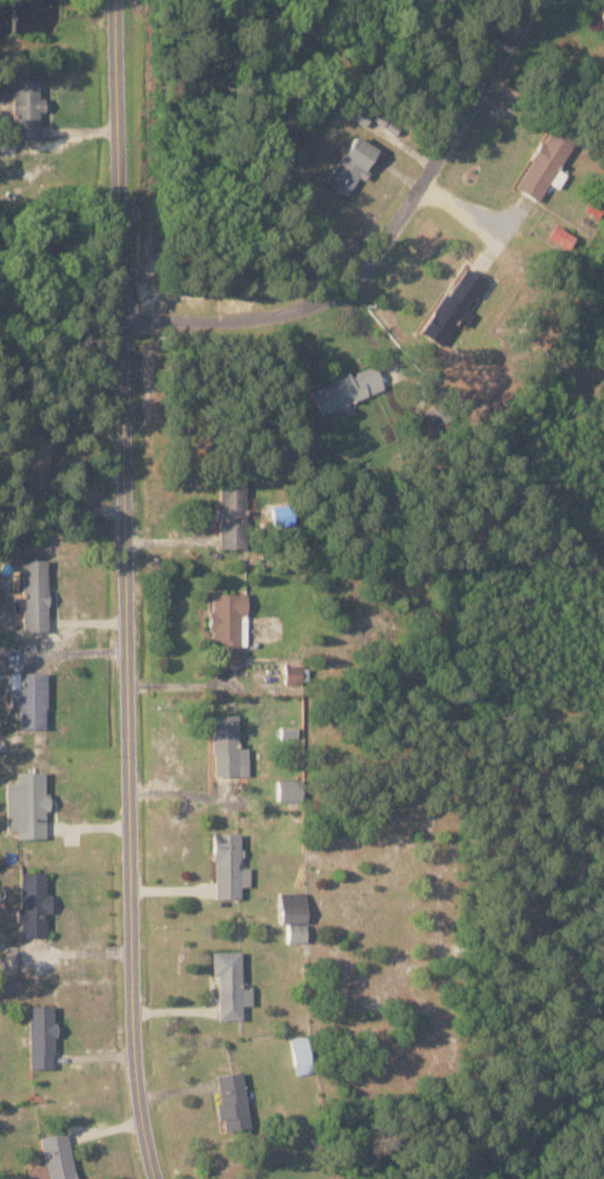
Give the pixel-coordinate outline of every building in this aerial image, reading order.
[(40,98),(39,78),(13,79),(14,138),(40,137),(40,110),(45,110),(45,98),(40,98)] [(575,140),(549,126),(518,190),(540,201),(549,183),(560,188),(567,173),(560,170),(575,140)] [(380,149),(355,134),(327,184),(348,196),(359,176),(363,178),(380,149)] [(601,185),(585,208),(598,217),(603,209),(603,187),(601,185)] [(487,279),(466,266),(424,331),(445,344),(487,279)] [(385,392),(377,366),(311,387),(319,413),(385,392)] [(219,548),(246,548),(245,482),(220,482),(221,501),(219,501),(219,548)] [(48,559),(23,560),(23,596),(14,596),(14,608),(24,608),(24,632),(49,632),(48,559)] [(241,665),(240,614),(247,614),(247,593),(211,594),(211,631),(220,631),(220,665),(241,665)] [(302,683),(301,665),(285,665),(285,684),(302,683)] [(45,672),(21,673),(21,688),(11,688),(11,705),(20,705),(21,730),(47,730),(45,672)] [(249,746),(239,747),(238,713),(213,714),(215,774),(249,773),(249,746)] [(297,725),(280,725),(280,737),(298,737),(297,725)] [(6,782),(7,829),(18,828),(18,837),(46,836),(46,808),(47,808),(47,770),(16,770),(17,781),(6,782)] [(303,778),(278,778),(278,800),(303,800),(303,778)] [(240,831),(215,831),(215,897),(241,897),(241,885),(251,885),(251,866),(240,866),(240,831)] [(21,935),(47,934),(47,913),(53,913),(52,894),(47,894),(47,870),(20,871),(21,935)] [(306,891),(281,892),(281,921),(307,920),(306,891)] [(308,941),(307,922),(288,922),(288,942),(308,941)] [(213,950),(214,975),(218,975),(219,1019),(243,1018),(243,1004),(253,1003),(253,985),(242,985),(241,950),(213,950)] [(30,1067),(56,1067),(54,1004),(29,1005),(30,1067)] [(291,1038),(296,1074),(313,1072),(309,1036),(291,1038)] [(215,1075),(226,1129),(252,1124),(241,1070),(215,1075)] [(68,1131),(40,1136),(48,1177),(39,1178),(77,1178),(68,1131)]
